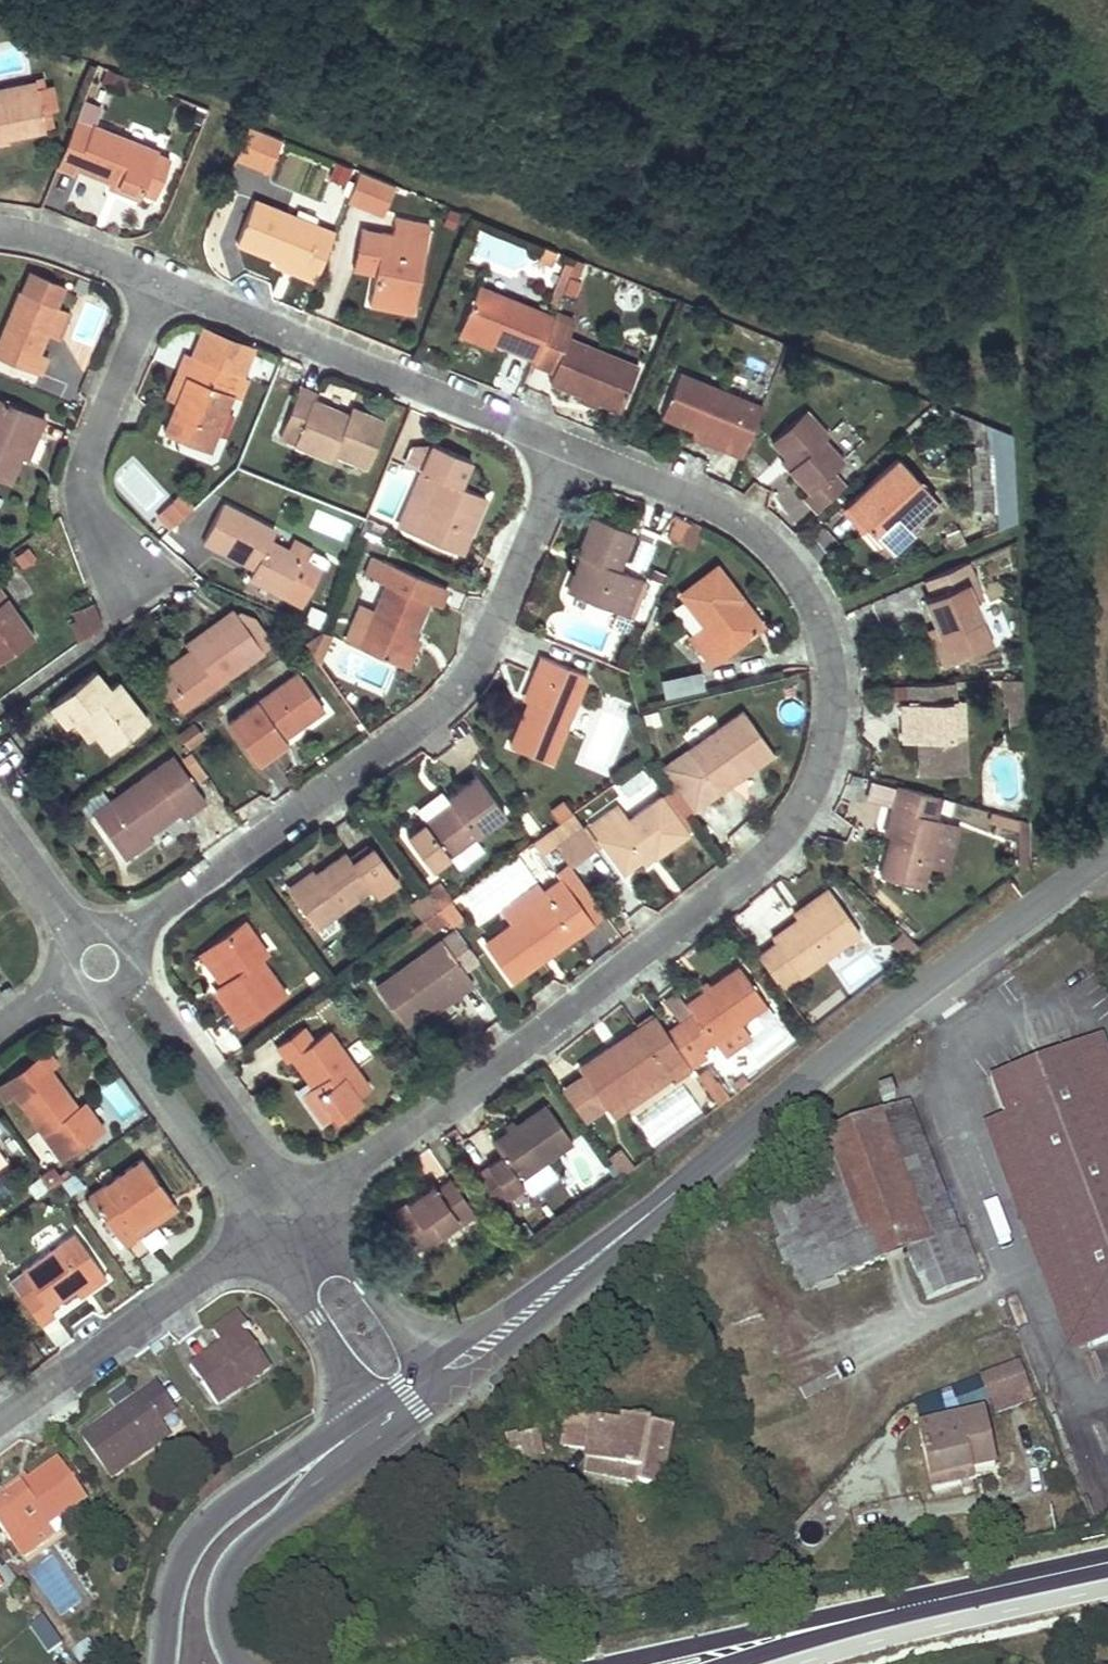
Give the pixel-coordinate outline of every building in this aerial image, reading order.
[(110,70),(104,86),(120,92),(127,76),(110,70)] [(44,128),(41,110),(49,109),(56,108),(51,85),(45,86),(43,79),(35,81),(35,82),(0,90),(0,137),(44,128)] [(83,101),(76,118),(94,125),(101,109),(83,101)] [(53,126),(49,109),(41,110),(44,128),(53,126)] [(76,118),(57,165),(74,172),(77,166),(110,180),(141,192),(142,189),(156,195),(170,158),(157,153),(158,150),(94,125),(76,118)] [(282,139),(249,125),(234,159),(268,173),(282,139)] [(353,168),(337,161),(330,179),(346,185),(353,168)] [(395,185),(359,171),(348,199),(383,213),(395,185)] [(141,192),(110,180),(108,186),(139,198),(141,192)] [(315,281),(335,232),(254,200),(237,242),(278,258),(300,268),(298,274),(315,281)] [(413,312),(430,224),(395,217),(392,234),(361,229),(357,249),(379,253),(375,272),(369,304),(413,312)] [(557,250),(544,245),(538,260),(551,265),(557,250)] [(354,269),(375,272),(379,253),(357,249),(354,269)] [(300,268),(278,258),(275,264),(298,274),(300,268)] [(566,263),(560,275),(566,277),(571,265),(566,263)] [(63,287),(30,273),(22,292),(20,292),(0,339),(0,357),(40,373),(47,356),(38,353),(47,331),(57,307),(55,306),(63,287)] [(566,277),(560,275),(550,302),(555,304),(566,277)] [(494,342),(535,359),(552,318),(553,315),(479,285),(461,329),(494,342)] [(70,312),(57,307),(47,331),(60,337),(70,312)] [(573,327),(552,318),(535,359),(533,363),(554,371),(549,382),(584,396),(598,402),(620,411),(639,365),(569,336),(573,327)] [(461,329),(458,335),(492,348),(494,342),(461,329)] [(240,374),(185,352),(177,373),(187,377),(176,403),(164,432),(210,450),(232,394),(240,374)] [(66,399),(78,366),(50,357),(38,389),(66,399)] [(167,398),(176,403),(187,377),(177,373),(167,398)] [(742,456),(762,407),(679,373),(661,416),(693,429),(727,443),(724,449),(742,456)] [(246,376),(240,374),(232,394),(238,397),(246,376)] [(316,394),(300,387),(285,421),(286,421),(280,436),(331,458),(333,452),(367,466),(385,422),(351,408),(348,415),(312,401),(316,394)] [(598,402),(584,396),(581,402),(596,408),(598,402)] [(10,483),(21,456),(32,431),(38,434),(45,417),(0,398),(0,479),(10,483)] [(829,434),(806,409),(771,441),(785,456),(794,465),(789,469),(810,491),(804,497),(818,511),(844,486),(831,471),(844,460),(824,438),(829,434)] [(1011,434),(990,425),(996,529),(1017,521),(1011,434)] [(727,443),(693,429),(691,435),(724,449),(727,443)] [(32,431),(21,456),(27,459),(38,434),(32,431)] [(421,470),(432,443),(411,445),(404,463),(421,470)] [(470,459),(432,443),(421,470),(423,471),(436,477),(413,533),(443,546),(446,538),(465,545),(485,496),(460,485),(470,459)] [(794,465),(785,456),(781,460),(789,469),(794,465)] [(898,457),(846,505),(890,552),(915,529),(911,525),(938,500),(898,457)] [(399,527),(413,533),(436,477),(423,471),(399,527)] [(174,526),(196,505),(183,491),(161,513),(174,526)] [(941,505),(938,500),(911,525),(915,529),(941,505)] [(275,530),(223,503),(204,540),(255,567),(250,577),(303,605),(327,557),(312,550),(307,559),(289,551),(270,540),(275,530)] [(688,520),(676,516),(668,537),(679,542),(688,520)] [(632,532),(594,517),(578,555),(582,557),(589,560),(575,595),(632,617),(646,581),(618,569),(632,532)] [(379,537),(384,526),(369,519),(364,531),(379,537)] [(462,553),(465,545),(446,538),(443,546),(462,553)] [(307,559),(312,550),(294,540),(289,551),(307,559)] [(38,561),(29,548),(13,560),(23,573),(38,561)] [(376,578),(384,561),(372,555),(364,574),(376,578)] [(568,592),(575,595),(589,560),(582,557),(568,592)] [(359,647),(400,665),(412,635),(427,601),(421,598),(429,580),(384,561),(376,578),(386,584),(374,612),(359,647)] [(964,563),(924,580),(930,594),(922,598),(935,626),(943,647),(936,650),(943,667),(991,646),(972,601),(963,582),(971,578),(964,563)] [(741,597),(717,566),(681,593),(706,626),(691,637),(711,664),(757,629),(736,602),(741,597)] [(979,597),(971,578),(963,582),(972,601),(979,597)] [(446,587),(429,580),(421,598),(427,601),(438,605),(446,587)] [(34,635),(0,587),(0,660),(34,635)] [(736,602),(757,629),(762,625),(741,597),(736,602)] [(102,626),(92,602),(72,609),(76,619),(83,640),(102,626)] [(347,642),(359,647),(374,612),(362,607),(347,642)] [(193,650),(197,656),(168,678),(188,705),(263,650),(244,624),(253,617),(239,612),(237,614),(233,610),(188,643),(193,650)] [(263,650),(272,644),(253,617),(244,624),(263,650)] [(631,624),(616,618),(613,627),(627,632),(631,624)] [(83,640),(76,619),(69,622),(77,644),(83,640)] [(927,630),(936,650),(943,647),(935,626),(927,630)] [(313,653),(322,632),(321,632),(306,643),(313,653)] [(319,662),(330,636),(322,632),(313,653),(319,662)] [(419,639),(412,635),(400,665),(407,667),(419,639)] [(197,656),(193,650),(157,677),(182,710),(188,705),(168,678),(197,656)] [(588,674),(540,655),(533,673),(539,675),(529,701),(511,746),(552,763),(588,674)] [(109,688),(96,671),(56,702),(70,721),(72,719),(80,713),(94,732),(109,751),(148,720),(117,681),(109,688)] [(320,703),(298,672),(228,722),(256,762),(273,749),(276,755),(290,746),(283,736),(280,731),(320,703)] [(523,699),(529,701),(539,675),(533,673),(523,699)] [(702,675),(664,683),(668,700),(705,692),(702,675)] [(1022,679),(1005,679),(1006,704),(1011,704),(1023,703),(1022,679)] [(953,681),(907,684),(908,701),(901,702),(903,740),(919,740),(921,774),(965,772),(962,699),(954,699),(953,681)] [(65,724),(70,721),(56,702),(50,706),(65,724)] [(324,708),(320,703),(280,731),(283,736),(324,708)] [(1023,703),(1011,704),(1012,719),(1024,718),(1023,703)] [(661,724),(658,710),(643,714),(647,728),(661,724)] [(773,753),(743,710),(660,770),(691,811),(719,791),(714,785),(753,758),(758,764),(773,753)] [(86,738),(94,732),(80,713),(72,719),(86,738)] [(1024,718),(1012,719),(1012,727),(1024,726),(1024,718)] [(193,722),(177,733),(187,746),(203,735),(193,722)] [(273,749),(256,762),(260,767),(276,755),(273,749)] [(110,800),(93,812),(121,852),(148,832),(178,811),(182,817),(206,800),(196,787),(179,764),(174,756),(110,800)] [(190,756),(179,764),(196,787),(207,780),(190,756)] [(753,758),(714,785),(719,791),(758,764),(753,758)] [(505,813),(477,774),(447,797),(451,802),(424,823),(407,836),(431,869),(505,813)] [(941,797),(898,786),(892,810),(897,811),(890,838),(879,878),(922,889),(928,866),(940,821),(934,820),(941,797)] [(110,800),(102,787),(79,803),(88,816),(93,812),(110,800)] [(665,793),(661,797),(686,831),(691,828),(665,793)] [(420,817),(424,823),(451,802),(447,797),(420,817)] [(617,805),(590,825),(624,871),(642,858),(652,851),(655,856),(687,833),(686,831),(661,797),(628,821),(617,805)] [(885,837),(890,838),(897,811),(892,810),(885,837)] [(1017,818),(992,812),(990,821),(1018,829),(1017,818)] [(545,832),(554,843),(554,844),(582,825),(573,813),(545,832)] [(1030,862),(1029,822),(1017,818),(1018,829),(1018,871),(1030,862)] [(958,826),(940,821),(928,866),(947,871),(958,826)] [(597,845),(582,825),(554,844),(568,863),(569,865),(597,845)] [(148,832),(121,852),(125,857),(152,838),(148,832)] [(554,843),(545,832),(533,842),(540,853),(554,843)] [(398,882),(373,846),(353,861),(346,851),(316,874),(290,892),(315,928),(372,887),(379,896),(398,882)] [(646,863),(655,856),(652,851),(642,858),(646,863)] [(604,914),(569,865),(568,863),(556,872),(562,879),(587,915),(593,922),(604,914)] [(313,869),(287,888),(290,892),(316,874),(313,869)] [(548,897),(512,923),(486,941),(514,979),(542,958),(537,950),(587,915),(562,879),(544,891),(548,897)] [(503,909),(512,923),(548,897),(544,891),(538,884),(503,909)] [(440,908),(449,902),(450,901),(439,885),(428,893),(440,908)] [(776,944),(758,956),(781,988),(860,931),(830,890),(815,900),(819,906),(798,921),(773,939),(776,944)] [(440,908),(428,893),(412,905),(423,921),(440,908)] [(794,916),(798,921),(819,906),(815,900),(794,916)] [(449,902),(440,908),(448,920),(453,926),(461,920),(449,902)] [(440,908),(423,921),(405,933),(410,940),(425,929),(424,927),(431,922),(434,926),(439,926),(448,920),(440,908)] [(587,915),(537,950),(542,958),(593,922),(587,915)] [(268,952),(246,921),(201,953),(216,973),(222,968),(230,979),(223,983),(215,989),(241,1025),(285,993),(261,957),(268,952)] [(476,959),(455,930),(443,939),(464,969),(476,959)] [(919,947),(906,934),(894,946),(906,957),(919,947)] [(464,969),(443,939),(377,987),(404,1024),(429,1006),(455,987),(459,993),(474,983),(464,969)] [(767,1003),(740,964),(710,985),(703,990),(687,1001),(695,1011),(667,1030),(692,1067),(706,1057),(701,1049),(715,1039),(741,1021),(767,1003)] [(230,979),(222,968),(216,973),(223,983),(230,979)] [(699,985),(703,990),(710,985),(706,979),(699,985)] [(455,987),(429,1006),(434,1011),(459,993),(455,987)] [(667,1030),(656,1015),(637,1028),(643,1037),(614,1056),(608,1048),(579,1068),(584,1074),(604,1104),(607,1108),(673,1063),(682,1077),(693,1069),(692,1067),(667,1030)] [(741,1021),(715,1039),(724,1053),(751,1035),(741,1021)] [(370,1088),(329,1030),(314,1041),(302,1025),(276,1044),(287,1059),(292,1055),(313,1084),(302,1091),(322,1119),(333,1112),(343,1116),(360,1103),(356,1098),(370,1088)] [(608,1048),(614,1056),(643,1037),(637,1028),(608,1048)] [(1082,1049),(1081,1046),(990,1080),(1092,1348),(1107,1342),(1107,1117),(1082,1049)] [(46,1049),(29,1062),(39,1075),(48,1069),(55,1063),(46,1049)] [(0,1083),(0,1093),(6,1101),(15,1094),(63,1159),(96,1134),(87,1122),(94,1117),(83,1101),(76,1107),(70,1111),(63,1103),(70,1098),(48,1069),(39,1075),(29,1062),(0,1083)] [(673,1063),(607,1108),(613,1117),(673,1076),(676,1081),(682,1077),(673,1063)] [(718,1106),(728,1098),(720,1085),(718,1086),(706,1068),(697,1074),(718,1106)] [(604,1104),(584,1074),(561,1090),(582,1119),(604,1104)] [(740,1088),(749,1081),(743,1074),(734,1081),(740,1088)] [(895,1099),(890,1087),(879,1091),(883,1103),(895,1099)] [(70,1098),(63,1103),(70,1111),(76,1107),(70,1098)] [(959,1233),(908,1103),(792,1149),(802,1174),(764,1189),(783,1240),(787,1238),(807,1291),(906,1253),(917,1279),(975,1257),(964,1230),(959,1233)] [(571,1141),(546,1105),(492,1143),(502,1157),(488,1167),(507,1194),(522,1184),(519,1179),(547,1158),(571,1141)] [(87,1122),(96,1134),(103,1129),(94,1117),(87,1122)] [(623,1176),(634,1168),(620,1149),(609,1157),(623,1176)] [(172,1199),(142,1158),(89,1196),(124,1245),(139,1234),(133,1226),(172,1199)] [(519,1179),(522,1184),(551,1163),(547,1158),(519,1179)] [(488,1167),(475,1177),(494,1204),(507,1194),(488,1167)] [(63,1180),(55,1168),(29,1186),(37,1197),(63,1180)] [(391,1214),(415,1248),(431,1237),(470,1208),(450,1180),(436,1190),(433,1185),(391,1214)] [(177,1207),(172,1199),(133,1226),(139,1234),(177,1207)] [(434,1241),(474,1213),(470,1208),(431,1237),(434,1241)] [(76,1289),(102,1271),(74,1232),(21,1271),(33,1287),(20,1297),(41,1326),(55,1315),(50,1308),(76,1289)] [(926,1301),(983,1278),(975,1257),(917,1279),(926,1301)] [(81,1296),(107,1278),(102,1271),(76,1289),(81,1296)] [(213,1330),(222,1343),(190,1366),(219,1406),(272,1369),(245,1332),(251,1329),(239,1311),(213,1330)] [(1030,1394),(1018,1363),(981,1377),(991,1400),(996,1412),(1032,1398),(1030,1394)] [(991,1400),(981,1377),(951,1388),(960,1412),(991,1400)] [(155,1385),(82,1436),(111,1477),(183,1426),(155,1385)] [(947,1423),(940,1392),(914,1402),(921,1429),(947,1423)] [(662,1487),(673,1427),(621,1418),(620,1424),(568,1414),(562,1448),(588,1452),(584,1473),(662,1487)] [(921,1429),(919,1429),(933,1490),(972,1482),(971,1479),(992,1474),(991,1468),(996,1467),(984,1415),(947,1423),(921,1429)] [(544,1453),(539,1432),(518,1437),(523,1459),(544,1453)] [(523,1459),(518,1437),(505,1440),(510,1462),(523,1459)] [(60,1461),(29,1482),(2,1501),(0,1498),(0,1528),(9,1541),(23,1532),(27,1538),(55,1519),(86,1498),(60,1461)] [(2,1501),(29,1482),(25,1477),(0,1494),(0,1498),(2,1501)] [(59,1524),(55,1519),(27,1538),(23,1532),(9,1541),(22,1559),(58,1534),(59,1524)] [(45,1614),(30,1624),(49,1652),(64,1642),(45,1614)] [(94,1647),(88,1638),(74,1649),(80,1658),(94,1647)]
